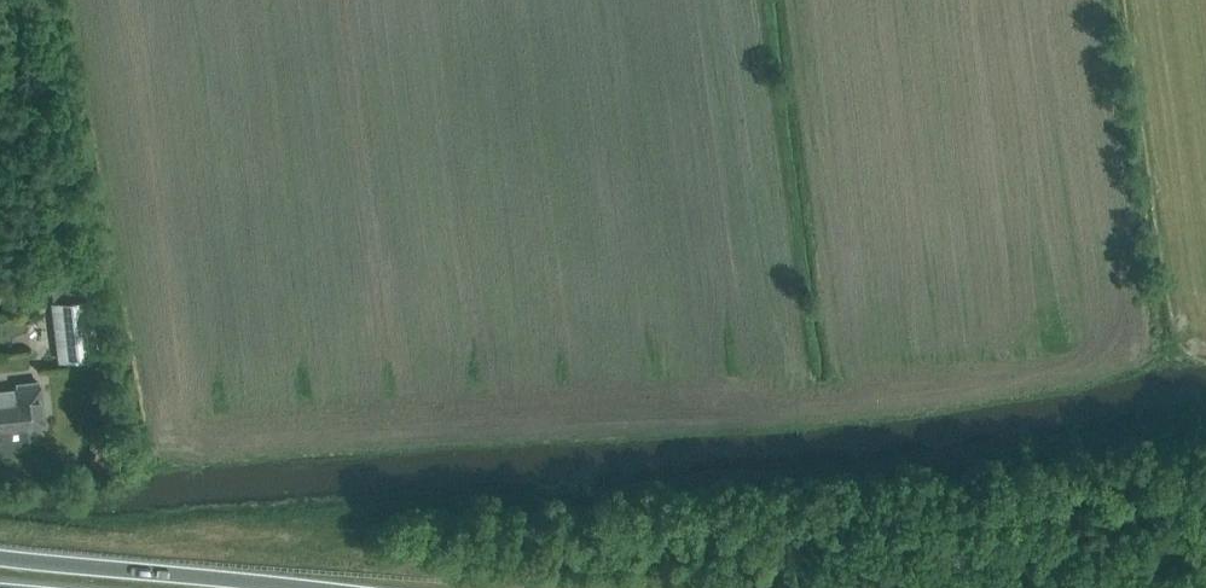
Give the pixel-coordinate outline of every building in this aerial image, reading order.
[(100,357),(93,297),(51,303),(58,362),(100,357)] [(28,424),(42,422),(40,400),(23,402),(23,399),(0,401),(0,451),(30,448),(28,424)]
